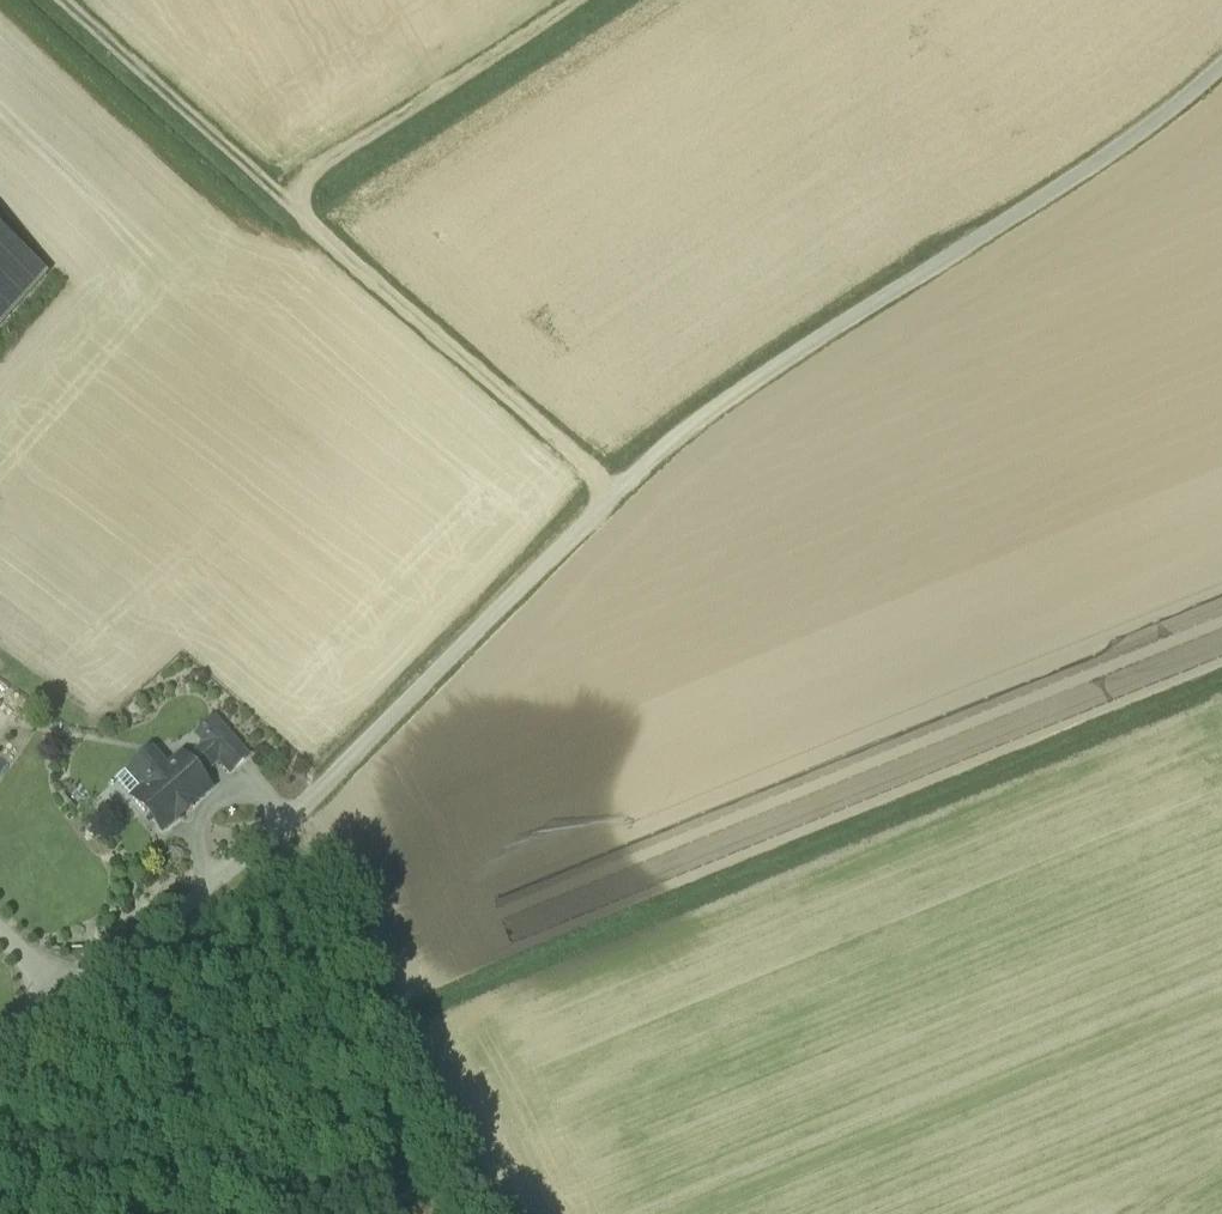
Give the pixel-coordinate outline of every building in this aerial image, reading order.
[(46,277),(0,235),(0,327),(46,277)] [(247,760),(214,723),(197,738),(205,747),(219,763),(229,775),(247,760)] [(181,759),(166,772),(151,755),(132,771),(147,788),(137,797),(138,799),(134,803),(145,816),(149,812),(166,831),(210,792),(199,780),(219,763),(205,747),(186,764),(181,759)]
